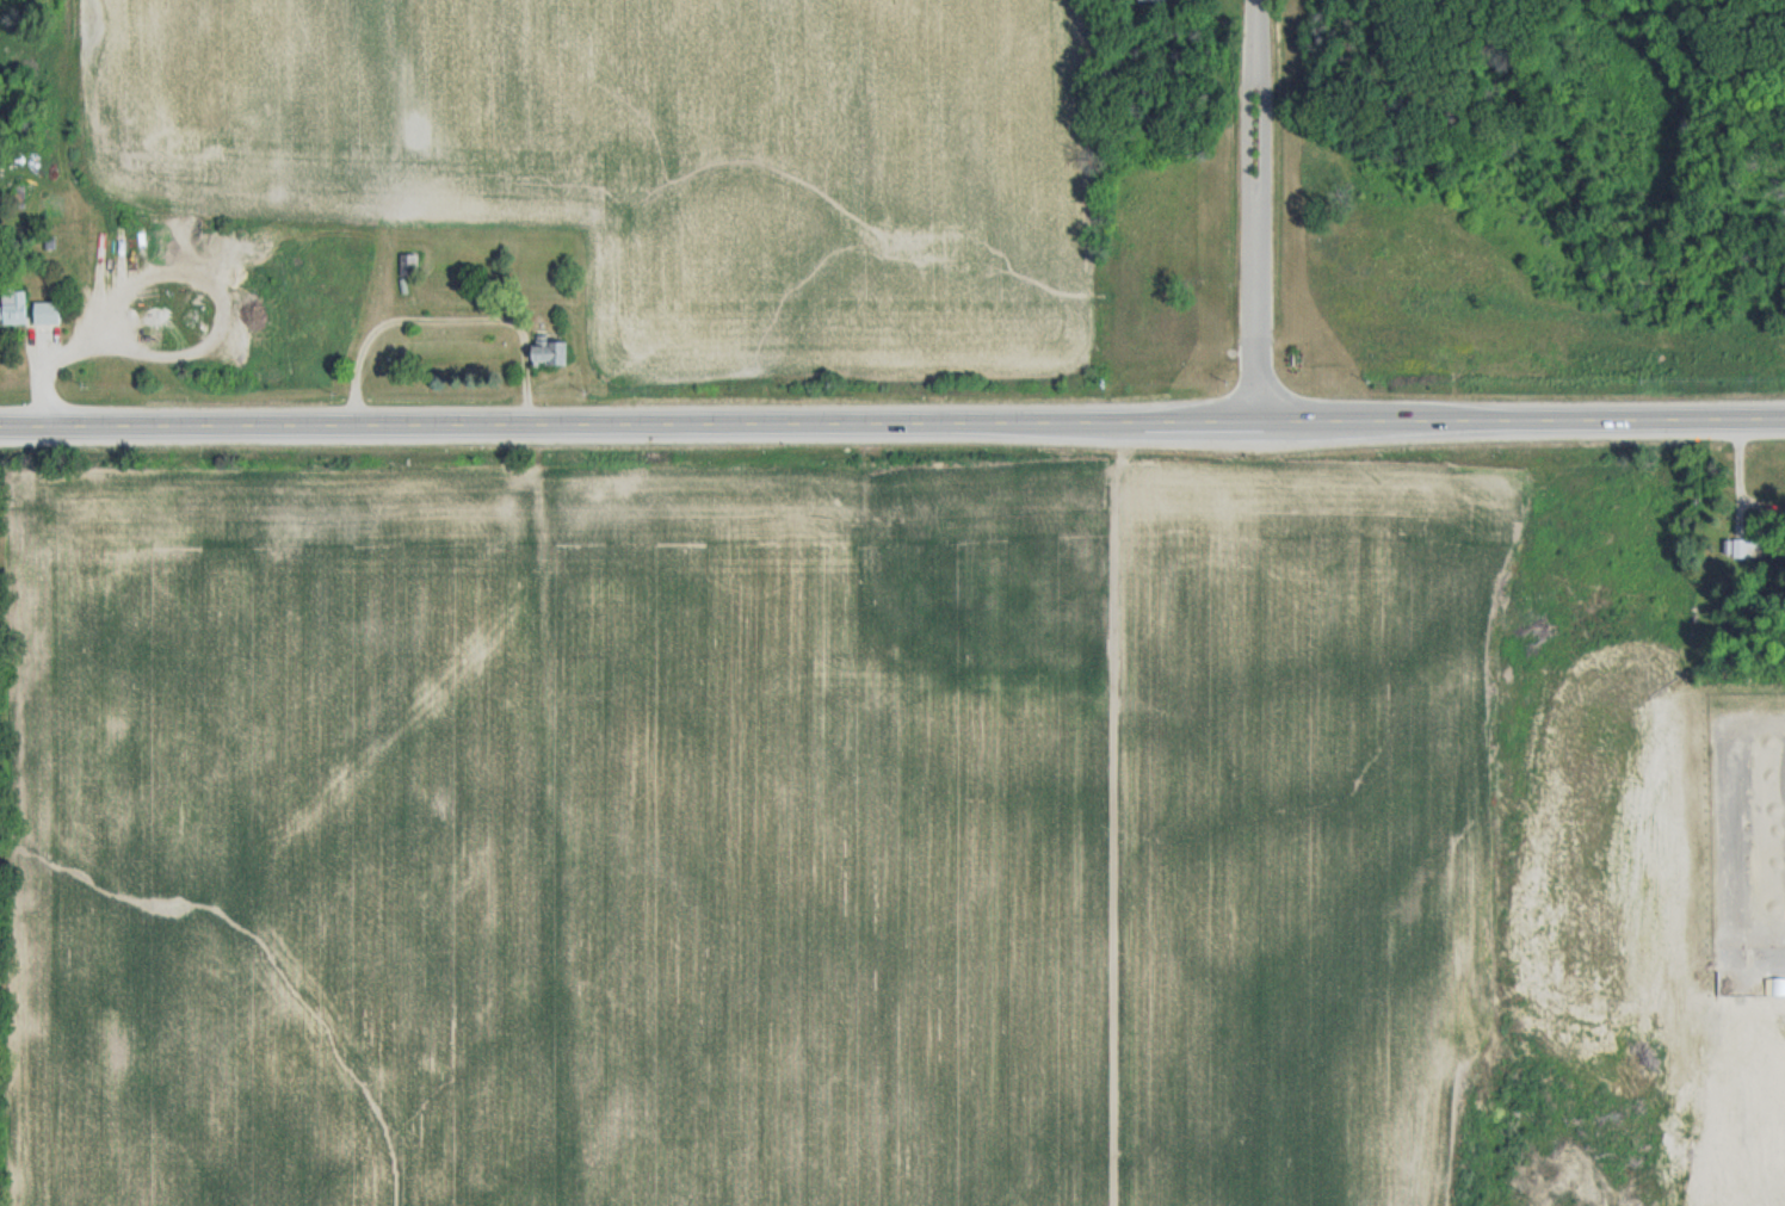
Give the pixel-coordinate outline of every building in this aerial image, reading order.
[(477,246),(459,246),(459,263),(477,263),(477,246)] [(403,277),(421,277),(421,255),(403,255),(403,277)] [(30,326),(30,292),(4,293),(4,326),(30,326)] [(37,326),(63,326),(63,304),(37,304),(37,326)] [(570,338),(537,338),(537,366),(570,366),(570,338)] [(1744,558),(1744,542),(1728,542),(1728,558),(1744,558)]
